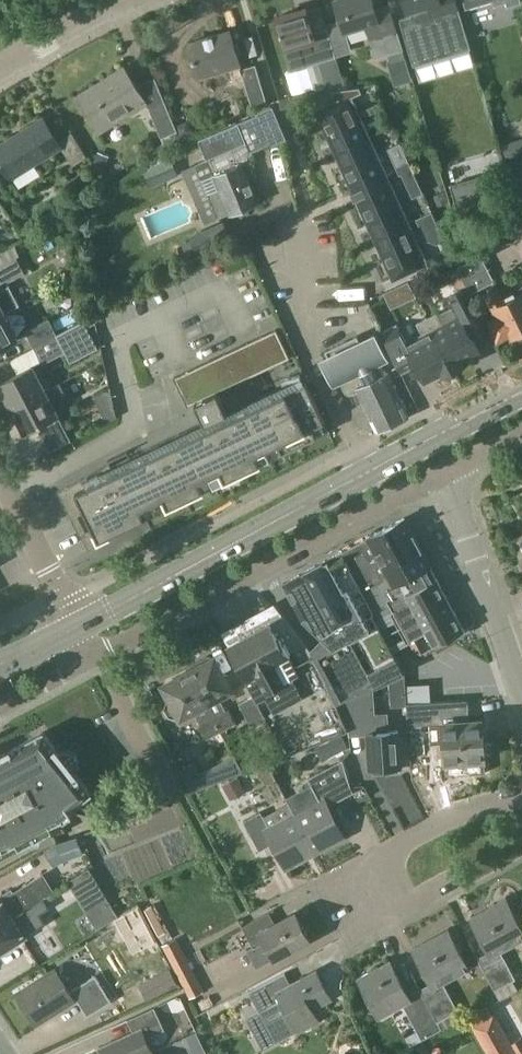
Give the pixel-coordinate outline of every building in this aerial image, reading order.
[(402,48),(388,2),(373,7),(371,0),(335,0),(344,30),(364,24),(370,43),(372,42),(377,56),(402,48)] [(410,10),(411,14),(399,18),(413,64),(471,47),(456,0),(404,0),(407,11),(410,10)] [(465,8),(492,0),(463,0),(465,8)] [(285,48),(300,43),(307,64),(335,56),(326,27),(312,32),(305,7),(275,17),(285,48)] [(241,67),(229,29),(186,42),(201,89),(243,76),(252,104),(266,100),(255,64),(241,67)] [(124,66),(77,95),(99,130),(145,101),(146,103),(161,136),(177,130),(155,77),(135,85),(124,66)] [(328,90),(346,88),(340,68),(323,73),(328,90)] [(370,136),(352,96),(362,92),(359,87),(331,90),(337,103),(318,111),(336,151),(370,136)] [(285,138),(271,106),(256,113),(257,114),(270,145),(285,138)] [(43,117),(0,144),(0,162),(10,177),(60,146),(72,165),(87,156),(71,131),(57,140),(43,117)] [(238,122),(198,139),(206,159),(207,158),(214,174),(230,212),(258,201),(248,176),(253,174),(247,161),(249,160),(246,155),(251,153),(251,152),(238,122)] [(389,176),(370,136),(336,151),(355,191),(384,178),(389,176)] [(521,154),(521,138),(502,144),(506,158),(521,154)] [(152,186),(179,175),(169,152),(151,160),(144,167),(152,186)] [(412,169),(408,160),(396,166),(400,174),(402,173),(412,169)] [(418,181),(412,169),(402,173),(408,185),(418,181)] [(410,222),(391,182),(386,184),(384,178),(355,191),(376,237),(410,222)] [(513,210),(521,229),(521,206),(513,210)] [(417,218),(423,231),(438,224),(432,211),(417,218)] [(428,262),(410,222),(376,237),(394,277),(428,262)] [(26,271),(13,247),(0,254),(0,279),(2,284),(26,271)] [(464,250),(453,256),(458,266),(457,266),(466,286),(469,293),(495,280),(481,255),(469,260),(464,250)] [(409,280),(383,292),(391,308),(417,296),(409,280)] [(5,313),(21,304),(11,285),(0,292),(0,316),(5,313)] [(498,285),(483,292),(491,309),(492,308),(497,318),(489,323),(497,340),(510,334),(511,336),(521,331),(521,294),(521,293),(505,301),(498,285)] [(437,311),(427,317),(433,329),(453,368),(467,361),(466,360),(479,353),(471,336),(470,336),(466,327),(482,319),(469,293),(466,286),(449,295),(454,305),(438,313),(437,311)] [(243,308),(227,315),(236,335),(252,329),(243,308)] [(0,316),(0,346),(17,337),(5,313),(0,316)] [(397,323),(381,331),(397,363),(408,358),(413,366),(416,363),(426,381),(439,374),(440,375),(453,368),(433,329),(427,317),(416,322),(422,334),(406,342),(397,323)] [(27,331),(35,345),(59,334),(51,319),(27,331)] [(85,320),(59,334),(35,345),(44,362),(67,350),(73,362),(100,347),(85,320)] [(218,391),(228,387),(290,357),(277,328),(174,376),(188,405),(196,401),(206,422),(228,411),(218,391)] [(327,353),(320,357),(334,386),(341,383),(345,391),(346,392),(347,393),(349,394),(350,394),(352,393),(357,391),(376,430),(408,416),(387,372),(383,373),(379,365),(390,360),(375,329),(349,342),(346,336),(324,347),(327,353)] [(0,380),(0,383),(14,409),(46,392),(45,389),(49,386),(45,377),(40,380),(32,364),(0,380)] [(129,524),(146,516),(142,507),(164,496),(169,506),(203,489),(198,480),(221,470),(225,479),(259,463),(255,453),(277,443),(282,452),(317,436),(312,427),(325,421),(306,381),(133,463),(129,455),(111,464),(110,462),(58,490),(58,491),(63,489),(93,545),(128,525),(129,527),(131,527),(129,524)] [(46,392),(14,409),(26,432),(37,426),(50,450),(71,439),(58,415),(51,401),(65,393),(59,382),(45,389),(46,392)] [(76,424),(100,412),(92,396),(68,408),(76,424)] [(398,581),(425,629),(433,644),(463,628),(453,610),(429,565),(429,564),(403,516),(385,526),(411,574),(398,581)] [(425,629),(398,581),(411,574),(385,526),(367,536),(368,539),(364,541),(363,538),(338,551),(371,613),(374,618),(392,608),(409,638),(425,629)] [(338,551),(283,581),(308,628),(314,625),(317,631),(326,639),(314,652),(339,701),(380,683),(403,673),(374,618),(371,613),(338,551)] [(263,613),(223,636),(228,645),(254,694),(266,717),(285,753),(348,729),(313,653),(284,614),(269,623),(263,613)] [(190,666),(187,668),(222,732),(238,724),(229,707),(222,693),(231,688),(230,686),(233,681),(228,674),(222,671),(214,656),(211,657),(207,656),(200,659),(199,663),(192,667),(190,666)] [(165,682),(163,683),(170,697),(165,700),(163,707),(167,715),(174,717),(176,717),(179,715),(180,716),(193,709),(207,737),(208,739),(222,732),(187,668),(185,669),(185,671),(177,676),(173,674),(166,678),(165,682)] [(423,697),(423,683),(399,684),(400,697),(423,697)] [(339,701),(336,702),(349,729),(349,735),(367,734),(370,765),(373,765),(374,771),(396,770),(396,764),(400,763),(397,729),(390,730),(388,712),(376,712),(374,686),(339,701)] [(254,694),(239,702),(251,725),(266,717),(254,694)] [(449,700),(406,702),(407,728),(408,728),(409,726),(443,724),(445,762),(483,760),(480,718),(450,720),(449,700)] [(0,755),(0,847),(2,846),(3,848),(62,816),(61,815),(90,792),(43,732),(0,755)] [(295,812),(315,850),(343,835),(327,805),(353,791),(342,757),(308,776),(311,783),(286,797),(295,812)] [(182,769),(193,790),(205,786),(193,763),(182,769)] [(221,784),(230,800),(245,792),(237,777),(221,784)] [(315,850),(295,812),(277,822),(270,814),(264,817),(260,810),(242,820),(258,849),(272,842),(285,866),(315,850)] [(67,829),(47,846),(55,855),(75,839),(67,829)] [(77,844),(53,855),(58,868),(83,858),(77,844)] [(88,869),(68,881),(97,928),(117,915),(88,869)] [(11,916),(24,908),(35,901),(41,897),(42,897),(53,890),(43,873),(30,881),(1,899),(0,898),(0,923),(11,916)] [(0,923),(0,950),(23,936),(45,923),(40,915),(50,909),(42,897),(41,897),(35,901),(24,908),(11,916),(0,923)] [(504,897),(471,916),(489,950),(476,956),(499,999),(517,989),(512,979),(515,978),(499,949),(521,937),(521,930),(504,897)] [(241,924),(252,945),(248,948),(256,963),(272,954),(274,957),(308,939),(293,911),(274,922),(268,910),(241,924)] [(420,987),(441,1027),(442,1029),(461,1019),(456,1010),(457,1009),(442,980),(467,967),(446,928),(412,947),(431,981),(420,987)] [(397,957),(405,952),(394,934),(386,939),(397,957)] [(190,996),(202,990),(186,958),(174,965),(190,996)] [(441,1027),(420,987),(407,994),(389,961),(358,977),(379,1014),(402,1002),(416,1029),(404,1035),(410,1044),(441,1027)] [(53,969),(18,992),(35,1021),(72,998),(76,996),(87,1013),(110,999),(94,975),(68,991),(53,969)] [(176,982),(169,970),(141,984),(147,997),(176,982)] [(247,990),(258,1010),(275,1040),(317,1019),(310,1007),(330,997),(315,970),(290,983),(284,971),(247,990)] [(511,1042),(492,1005),(470,1017),(489,1053),(518,1053),(511,1042)] [(153,1051),(146,1037),(164,1028),(153,1006),(126,1018),(132,1031),(99,1047),(103,1053),(147,1053),(153,1051)] [(521,1036),(511,1042),(518,1053),(521,1053),(521,1037),(521,1036)] [(188,1046),(192,1053),(208,1053),(201,1040),(188,1046)]
